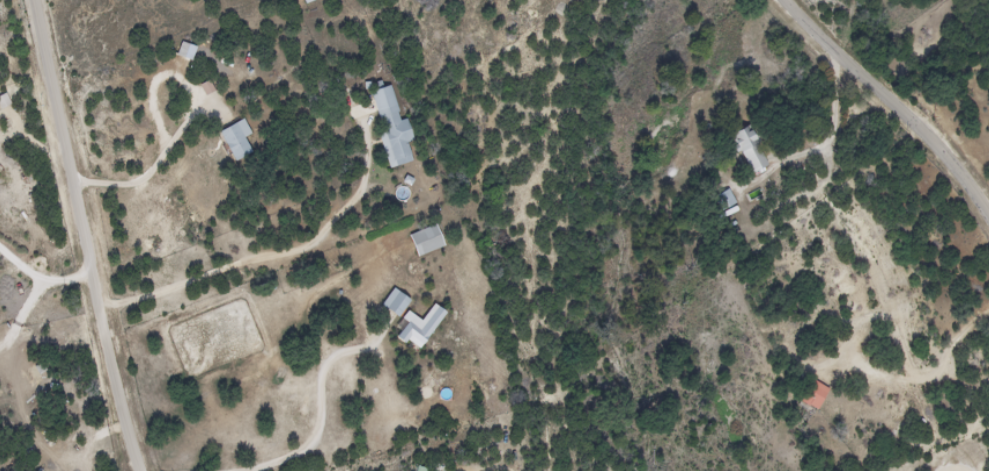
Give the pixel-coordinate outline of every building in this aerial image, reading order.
[(404,143),(409,142),(404,120),(397,121),(389,87),(369,92),(387,169),(409,163),(404,143)] [(217,133),(232,163),(250,154),(243,139),(249,135),(241,121),(217,133)] [(765,167),(746,127),(728,135),(747,175),(765,167)] [(714,216),(734,205),(726,191),(706,202),(714,216)] [(406,236),(413,258),(441,249),(434,228),(406,236)] [(407,302),(391,290),(379,307),(395,319),(407,302)] [(442,313),(429,304),(417,321),(404,312),(398,320),(404,324),(395,337),(415,351),(442,313)] [(814,411),(826,389),(808,379),(796,401),(814,411)]
